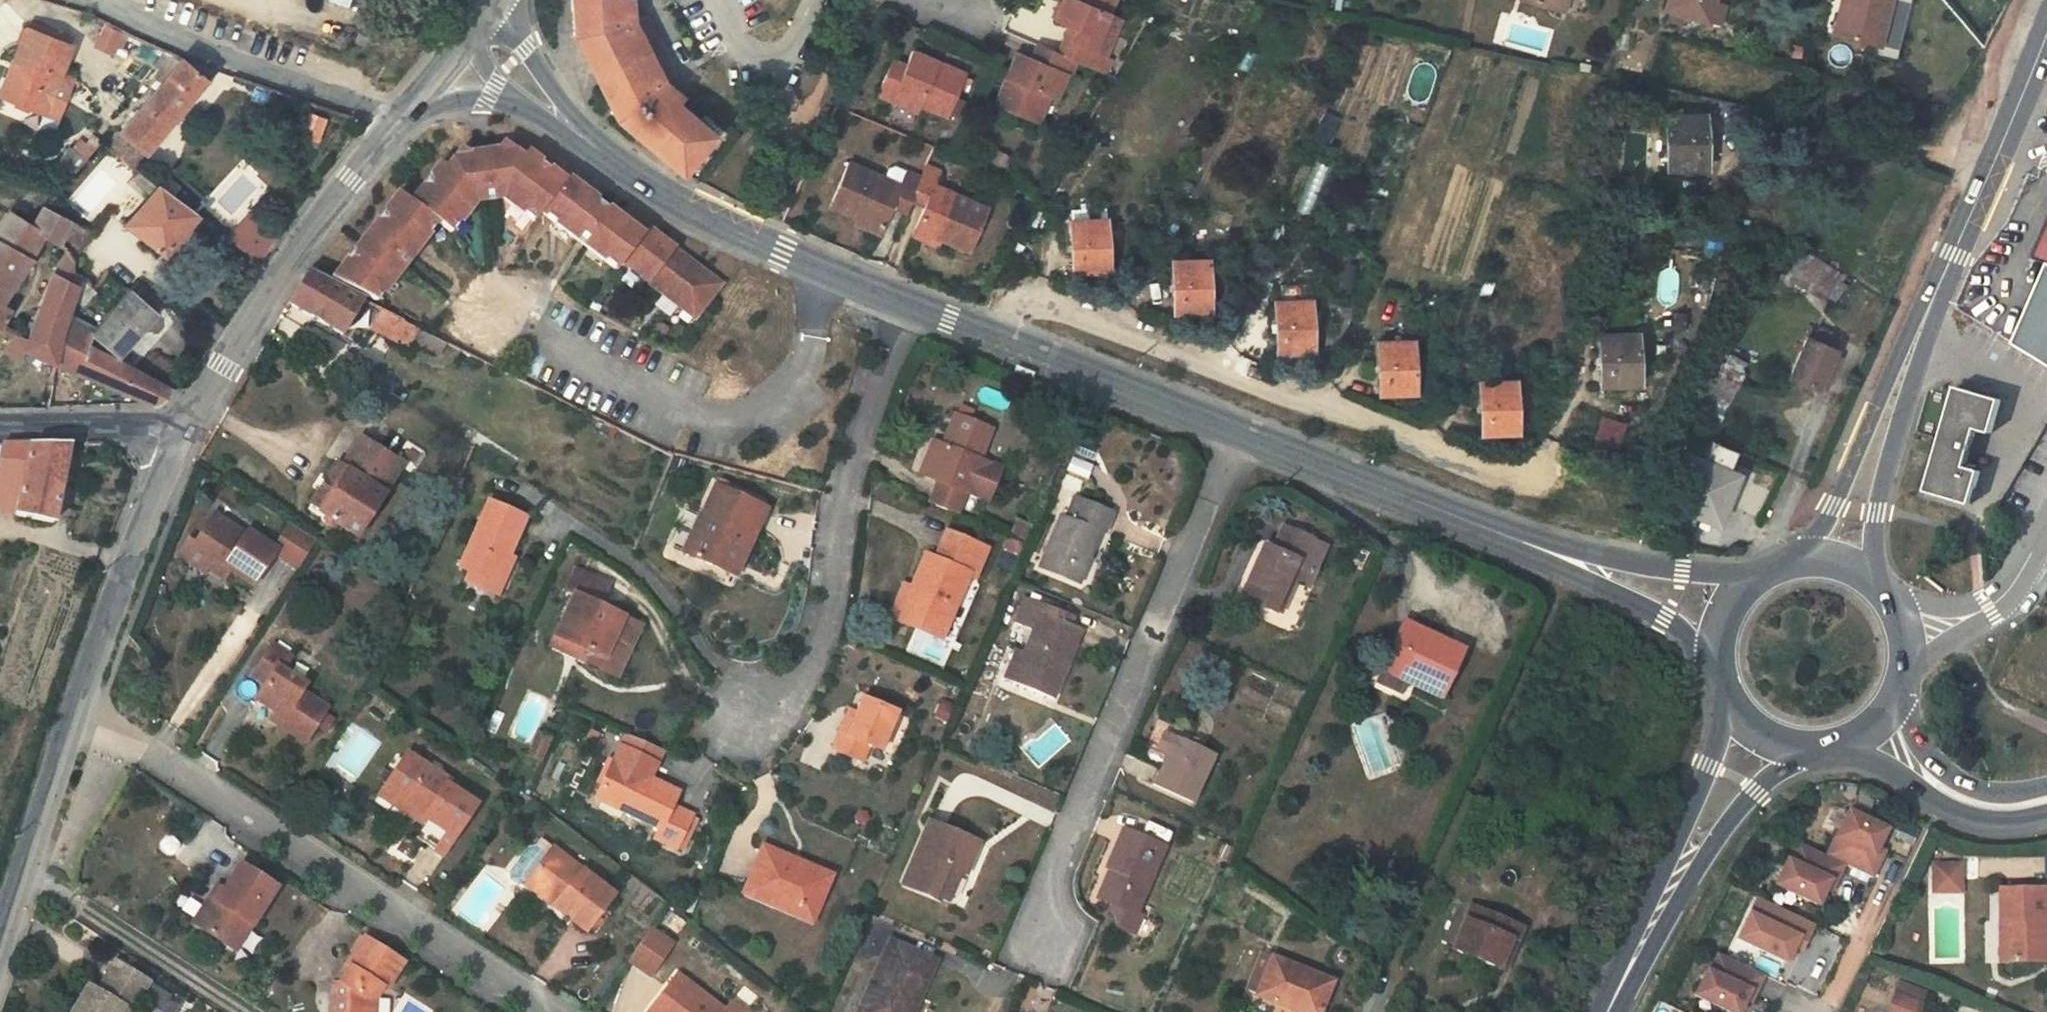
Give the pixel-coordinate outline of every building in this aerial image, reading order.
[(573,36),(617,120),(681,174),(714,136),(691,116),(675,102),(681,96),(674,89),(659,98),(654,91),(659,88),(657,82),(663,79),(671,74),(655,42),(644,18),(633,21),(627,23),(625,17),(619,19),(617,12),(633,7),(632,0),(572,0),(573,36)] [(1073,60),(1095,69),(1100,57),(1092,54),(1104,27),(1115,0),(1063,0),(1055,21),(1069,27),(1075,30),(1064,56),(1073,60)] [(1563,10),(1566,0),(1526,0),(1563,10)] [(1667,11),(1719,26),(1725,5),(1714,2),(1714,0),(1670,0),(1667,11)] [(1834,34),(1841,36),(1848,2),(1842,0),(1834,34)] [(1842,0),(1848,2),(1841,36),(1879,44),(1876,55),(1896,60),(1911,0),(1842,0)] [(633,21),(633,7),(617,12),(619,19),(625,17),(627,23),(633,21)] [(26,28),(72,46),(75,37),(30,19),(26,28)] [(131,33),(111,23),(101,45),(113,52),(118,43),(125,47),(131,33)] [(1069,27),(1058,53),(1064,56),(1075,30),(1069,27)] [(1111,30),(1104,27),(1092,54),(1100,57),(1111,30)] [(59,78),(72,46),(26,28),(14,60),(20,63),(6,98),(46,113),(59,78)] [(1043,47),(1036,44),(1030,57),(1037,60),(1043,47)] [(1061,71),(1067,74),(1073,60),(1064,56),(1058,53),(1043,47),(1037,60),(1030,57),(1030,58),(1017,53),(996,104),(1039,122),(1050,98),(1061,71)] [(914,53),(908,67),(904,73),(892,68),(879,97),(892,102),(895,96),(920,106),(947,117),(965,74),(914,53)] [(191,65),(183,57),(108,148),(132,166),(206,78),(205,77),(207,73),(215,75),(217,69),(193,61),(191,65)] [(1100,57),(1095,69),(1106,73),(1111,61),(1100,57)] [(20,63),(14,60),(0,95),(6,98),(20,63)] [(894,61),(892,68),(904,73),(908,67),(894,61)] [(1061,71),(1050,98),(1056,100),(1067,74),(1061,71)] [(59,78),(46,113),(59,118),(72,83),(59,78)] [(674,89),(663,79),(657,82),(659,88),(654,91),(659,98),(674,89)] [(917,113),(920,106),(895,96),(892,102),(917,113)] [(1704,115),(1665,116),(1668,168),(1707,167),(1704,115)] [(94,150),(100,143),(103,141),(95,134),(87,144),(94,150)] [(84,163),(94,150),(87,144),(82,139),(71,152),(84,163)] [(476,203),(490,201),(531,155),(528,152),(524,157),(515,151),(454,160),(448,167),(442,163),(412,201),(401,193),(334,279),(379,301),(438,223),(452,232),(476,203)] [(490,201),(503,199),(534,223),(542,214),(618,270),(623,264),(683,311),(695,296),(706,304),(720,285),(649,229),(644,235),(594,198),(569,179),(567,181),(531,155),(490,201)] [(896,199),(910,204),(911,203),(914,194),(921,178),(907,173),(901,185),(850,163),(830,207),(858,219),(883,230),(893,207),(896,199)] [(941,171),(926,165),(921,178),(914,194),(928,200),(924,208),(916,229),(941,239),(968,251),(987,208),(935,186),(941,171)] [(197,214),(158,186),(127,223),(165,253),(197,214)] [(928,200),(914,194),(911,203),(924,208),(928,200)] [(1035,198),(1026,194),(1020,204),(1029,209),(1035,198)] [(906,213),(910,204),(896,199),(893,207),(906,213)] [(10,308),(3,304),(44,234),(32,226),(9,213),(0,226),(0,325),(10,308)] [(883,230),(858,219),(855,225),(880,236),(883,230)] [(1106,219),(1070,222),(1073,274),(1108,271),(1106,219)] [(247,220),(230,242),(258,266),(274,240),(247,220)] [(65,247),(75,258),(89,232),(72,223),(61,242),(65,247)] [(941,239),(916,229),(913,235),(939,246),(941,239)] [(2034,258),(2046,264),(2046,229),(2034,258)] [(57,362),(67,320),(68,317),(74,296),(82,304),(96,289),(93,285),(86,275),(73,271),(75,258),(65,247),(54,270),(45,291),(28,341),(14,334),(2,352),(21,360),(25,350),(56,363),(57,362)] [(1786,275),(1825,299),(1841,275),(1803,251),(1786,275)] [(1208,260),(1172,262),(1174,313),(1210,311),(1208,260)] [(246,277),(253,267),(245,262),(238,272),(246,277)] [(307,272),(289,303),(342,334),(362,299),(321,278),(307,272)] [(2016,342),(2046,361),(2046,272),(2016,342)] [(129,291),(96,328),(93,333),(118,355),(155,313),(163,303),(137,281),(129,291)] [(694,319),(706,304),(695,296),(683,311),(694,319)] [(1311,301),(1275,303),(1276,353),(1313,352),(1311,301)] [(373,331),(407,347),(417,329),(405,323),(405,321),(383,310),(373,331)] [(68,317),(67,320),(93,333),(96,328),(79,315),(68,317)] [(144,398),(146,402),(147,402),(150,404),(153,404),(156,404),(159,403),(160,401),(172,388),(89,344),(93,333),(67,320),(57,362),(56,363),(144,398)] [(1806,337),(1806,338),(1812,340),(1817,329),(1811,326),(1806,337)] [(1806,338),(1789,376),(1819,390),(1836,350),(1834,349),(1838,339),(1817,329),(1812,340),(1806,338)] [(1636,334),(1599,335),(1601,384),(1636,383),(1636,334)] [(1413,341),(1377,342),(1379,394),(1415,392),(1413,341)] [(1729,366),(1701,417),(1719,427),(1746,375),(1729,366)] [(1514,381),(1480,382),(1482,433),(1517,432),(1514,381)] [(1950,387),(1921,492),(1967,504),(1975,473),(1960,468),(1971,428),(1988,432),(1997,400),(1950,387)] [(992,430),(955,415),(948,433),(954,434),(949,447),(943,444),(934,440),(920,474),(967,493),(980,461),(992,430)] [(1626,425),(1604,419),(1597,441),(1619,447),(1626,425)] [(948,433),(943,444),(949,447),(954,434),(948,433)] [(363,440),(343,468),(347,471),(320,512),(324,515),(359,539),(387,497),(385,495),(394,480),(383,474),(393,460),(363,440)] [(69,443),(2,444),(0,458),(0,508),(17,511),(16,514),(54,523),(69,443)] [(1737,474),(1686,453),(1666,502),(1718,523),(1737,474)] [(1068,457),(1062,471),(1083,479),(1089,465),(1068,457)] [(403,467),(393,460),(383,474),(394,480),(403,467)] [(980,461),(967,493),(988,501),(1001,469),(980,461)] [(319,521),(324,515),(320,512),(347,471),(343,468),(338,465),(305,512),(319,521)] [(920,474),(912,493),(958,514),(967,493),(920,474)] [(722,552),(742,560),(752,538),(754,538),(766,509),(715,487),(686,553),(715,566),(722,552)] [(1113,514),(1074,498),(1067,519),(1061,516),(1040,568),(1079,583),(1090,559),(1086,558),(1092,544),(1096,545),(1101,533),(1105,533),(1113,514)] [(461,567),(471,572),(498,584),(510,556),(526,519),(489,503),(461,567)] [(216,514),(194,543),(212,557),(205,567),(224,580),(231,571),(253,586),(275,554),(278,550),(277,549),(251,530),(247,536),(216,514)] [(1030,528),(1017,522),(1012,533),(1025,539),(1030,528)] [(278,550),(275,554),(299,570),(316,542),(293,527),(277,549),(278,550)] [(1312,539),(1285,528),(1274,553),(1262,548),(1240,600),(1274,615),(1289,580),(1296,564),(1315,571),(1325,548),(1311,541),(1312,539)] [(988,550),(947,534),(936,559),(926,555),(911,588),(897,622),(941,640),(969,577),(976,579),(988,550)] [(1022,547),(1009,542),(1006,548),(1019,553),(1022,547)] [(212,557),(194,543),(186,554),(205,567),(212,557)] [(1090,559),(1096,545),(1092,544),(1086,558),(1090,559)] [(715,566),(736,574),(742,560),(722,552),(715,566)] [(510,556),(498,584),(504,586),(516,559),(510,556)] [(1308,589),(1315,571),(1296,564),(1289,580),(1297,584),(1308,589)] [(577,568),(566,591),(575,595),(598,606),(609,583),(577,568)] [(499,596),(504,586),(498,584),(471,572),(467,582),(499,596)] [(1297,584),(1289,580),(1274,615),(1281,618),(1297,584)] [(889,619),(897,622),(911,588),(904,585),(889,619)] [(601,668),(620,676),(642,627),(598,606),(575,595),(557,635),(592,652),(605,658),(601,668)] [(1035,629),(1025,654),(1013,683),(1053,699),(1082,631),(1071,626),(1074,618),(1026,599),(1017,622),(1035,629)] [(1400,629),(1381,670),(1375,682),(1402,694),(1408,683),(1440,698),(1463,651),(1462,650),(1425,633),(1422,639),(1400,629)] [(292,658),(273,646),(254,676),(265,684),(255,699),(275,713),(284,718),(279,726),(305,743),(327,709),(301,692),(306,683),(284,669),(292,658)] [(605,658),(592,652),(588,661),(601,668),(605,658)] [(1005,680),(1013,683),(1025,654),(1017,652),(1005,680)] [(846,716),(832,749),(862,763),(869,746),(880,751),(896,713),(861,699),(856,712),(854,718),(846,716)] [(854,718),(856,712),(848,710),(846,716),(854,718)] [(284,718),(275,713),(270,720),(279,726),(284,718)] [(1165,734),(1157,752),(1168,757),(1162,770),(1155,785),(1192,802),(1213,757),(1165,734)] [(541,735),(534,750),(546,755),(552,741),(541,735)] [(622,747),(658,763),(663,751),(627,736),(622,747)] [(655,839),(672,848),(687,813),(674,807),(680,792),(647,777),(650,770),(655,770),(658,763),(622,747),(615,761),(597,799),(659,829),(655,839)] [(984,752),(973,747),(971,753),(981,758),(984,752)] [(1141,760),(1162,770),(1168,757),(1157,752),(1147,748),(1141,760)] [(541,764),(546,755),(534,750),(530,759),(541,764)] [(447,782),(407,754),(405,758),(393,776),(383,790),(427,820),(423,826),(415,838),(442,856),(476,806),(445,785),(447,782)] [(383,771),(378,779),(385,784),(390,777),(383,771)] [(1518,782),(1509,777),(1502,791),(1511,795),(1518,782)] [(379,796),(423,826),(427,820),(383,790),(379,796)] [(1886,830),(1849,812),(1827,856),(1800,843),(1792,861),(1789,859),(1776,883),(1818,905),(1825,890),(1830,881),(1835,884),(1845,865),(1872,878),(1881,860),(1874,856),(1878,847),(1886,830)] [(672,848),(677,850),(692,815),(687,813),(672,848)] [(903,884),(934,898),(948,867),(962,874),(963,873),(967,875),(980,844),(929,822),(903,884)] [(1164,849),(1123,831),(1107,867),(1111,869),(1100,899),(1136,914),(1164,849)] [(517,887),(525,886),(529,880),(551,851),(539,842),(533,850),(526,851),(509,874),(510,881),(517,887)] [(817,913),(832,875),(763,847),(744,894),(776,908),(780,898),(817,913)] [(1878,847),(1874,856),(1881,860),(1885,851),(1878,847)] [(588,930),(596,919),(613,897),(551,851),(529,880),(558,902),(554,908),(586,933),(588,930)] [(1962,861),(1929,863),(1930,895),(1964,894),(1962,861)] [(241,866),(224,891),(217,903),(210,899),(192,924),(226,947),(243,922),(251,927),(276,890),(241,866)] [(948,904),(962,874),(948,867),(934,898),(948,904)] [(529,880),(525,886),(554,908),(558,902),(529,880)] [(1835,884),(1830,881),(1825,890),(1831,893),(1835,884)] [(218,887),(210,899),(217,903),(224,891),(218,887)] [(2046,961),(2046,918),(2046,888),(1999,888),(1999,922),(2007,922),(2008,961),(2046,961)] [(780,898),(776,908),(813,922),(817,913),(780,898)] [(1814,925),(1758,898),(1738,939),(1786,962),(1791,953),(1795,945),(1798,939),(1806,943),(1814,925)] [(1522,929),(1471,907),(1453,949),(1506,970),(1522,929)] [(601,922),(596,919),(588,930),(593,933),(601,922)] [(234,952),(251,927),(243,922),(226,947),(234,952)] [(2007,922),(1999,922),(1999,962),(2008,961),(2007,922)] [(650,930),(628,962),(649,977),(671,946),(650,930)] [(375,1000),(381,989),(385,992),(403,962),(365,939),(346,966),(350,969),(340,984),(334,985),(332,1011),(374,1011),(375,1000)] [(1806,943),(1798,939),(1795,945),(1803,950),(1806,943)] [(911,1001),(917,1004),(936,961),(891,941),(860,1011),(906,1011),(911,1001)] [(1719,954),(1711,972),(1708,970),(1696,995),(1730,1011),(1739,1011),(1745,1001),(1749,992),(1755,995),(1759,986),(1764,975),(1719,954)] [(1272,959),(1250,1011),(1296,1011),(1297,1011),(1301,1011),(1319,1011),(1331,982),(1272,959)] [(115,962),(98,991),(90,986),(74,1011),(124,1011),(125,1010),(128,1011),(133,1011),(140,1001),(149,985),(150,983),(115,962)] [(732,1011),(723,1011),(677,976),(649,1011),(733,1011),(732,1011)] [(1923,1005),(1927,993),(1904,984),(1898,996),(1923,1005)] [(149,985),(140,1001),(153,1008),(150,1011),(175,1011),(178,1008),(167,1002),(170,997),(149,985)] [(1755,995),(1749,992),(1745,1001),(1751,1003),(1755,995)] [(1923,1005),(1898,996),(1892,1011),(1920,1011),(1923,1005)] [(917,1004),(911,1001),(906,1011),(913,1011),(917,1004)] [(729,1003),(723,1011),(732,1011),(733,1011),(741,1011),(729,1003)]
